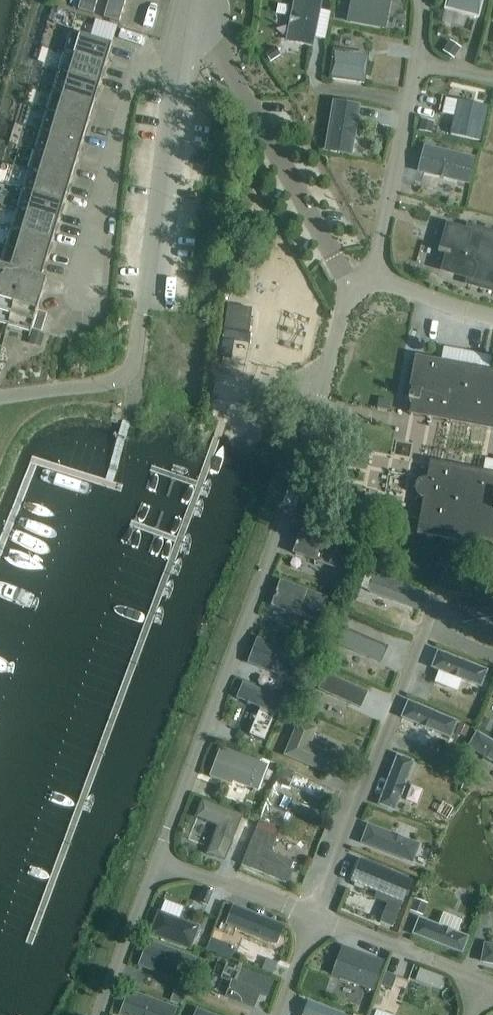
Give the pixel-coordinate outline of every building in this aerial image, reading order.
[(77,9),(94,14),(98,0),(79,0),(77,9)] [(102,16),(120,22),(126,0),(107,0),(102,16)] [(287,40),(311,45),(320,0),(295,0),(287,40)] [(348,23),(385,30),(390,0),(389,0),(352,0),(348,23)] [(483,0),(447,0),(445,9),(478,18),(483,0)] [(106,64),(111,45),(70,32),(64,52),(106,64)] [(449,42),(443,51),(453,58),(459,49),(449,42)] [(368,55),(334,50),(330,79),(364,83),(368,55)] [(100,84),(106,64),(64,52),(58,71),(100,84)] [(94,103),(100,84),(58,71),(53,91),(94,103)] [(88,123),(94,103),(53,91),(47,110),(88,123)] [(487,107),(458,101),(451,135),(480,141),(487,107)] [(334,103),(326,151),(350,155),(358,107),(334,103)] [(82,142),(88,123),(47,110),(41,130),(82,142)] [(421,120),(419,130),(431,132),(433,123),(421,120)] [(388,127),(377,125),(375,136),(386,137),(388,127)] [(76,162),(82,142),(41,130),(35,149),(76,162)] [(70,181),(76,162),(35,149),(29,169),(70,181)] [(426,152),(421,171),(467,182),(472,159),(430,149),(426,152)] [(64,201),(70,181),(29,169),(23,188),(64,201)] [(59,220),(64,201),(23,188),(17,208),(59,220)] [(53,240),(59,220),(17,208),(11,227),(53,240)] [(47,260),(53,240),(11,227),(5,247),(47,260)] [(438,252),(448,255),(444,269),(470,277),(468,282),(492,289),(492,234),(469,227),(467,232),(449,227),(442,249),(438,248),(438,252)] [(0,265),(0,267),(41,279),(47,260),(5,247),(0,265)] [(31,332),(46,281),(41,279),(0,267),(0,322),(30,331),(30,332),(31,332)] [(41,332),(47,313),(38,311),(32,329),(41,332)] [(33,331),(29,343),(41,347),(44,334),(33,331)] [(415,355),(408,393),(410,393),(409,401),(411,402),(410,405),(412,406),(412,405),(450,412),(448,420),(447,420),(446,421),(492,430),(492,370),(415,355)] [(430,461),(426,478),(424,478),(419,480),(415,484),(414,489),(416,494),(420,497),(423,498),(416,533),(492,548),(492,472),(430,461)] [(301,529),(293,553),(334,568),(343,544),(301,529)] [(349,540),(347,546),(357,550),(359,544),(349,540)] [(371,583),(368,592),(418,610),(424,593),(374,576),(371,583)] [(280,581),(271,606),(319,623),(327,598),(280,581)] [(461,621),(492,615),(492,599),(459,605),(461,621)] [(346,628),(339,643),(381,662),(388,646),(346,628)] [(248,663),(296,680),(305,655),(258,638),(248,663)] [(481,687),(487,670),(437,651),(431,667),(481,687)] [(360,707),(367,691),(325,673),(318,689),(360,707)] [(261,707),(249,733),(264,740),(282,699),(243,682),(237,696),(261,707)] [(408,700),(401,717),(451,737),(457,721),(408,700)] [(479,727),(491,733),(492,728),(492,721),(484,716),(479,727)] [(284,755),(330,775),(338,757),(309,745),(316,729),(298,721),(284,755)] [(469,728),(459,723),(455,732),(465,737),(469,728)] [(492,762),(492,741),(476,731),(467,747),(492,762)] [(233,781),(258,790),(267,765),(221,747),(210,775),(232,784),(233,781)] [(395,811),(414,761),(397,755),(378,805),(395,811)] [(282,768),(276,782),(288,787),(294,773),(282,768)] [(195,817),(217,826),(210,844),(228,851),(241,814),(201,799),(195,817)] [(260,820),(255,830),(275,838),(280,828),(260,820)] [(412,862),(419,844),(368,825),(361,843),(412,862)] [(276,840),(255,832),(242,864),(286,882),(291,870),(290,870),(293,863),(270,853),(276,840)] [(350,881),(402,903),(412,881),(359,859),(350,881)] [(204,886),(198,902),(207,905),(213,890),(204,886)] [(415,899),(410,911),(422,915),(426,903),(415,899)] [(233,905),(225,925),(276,946),(284,926),(233,905)] [(190,950),(199,926),(158,911),(149,934),(190,950)] [(384,913),(380,923),(393,928),(397,918),(384,913)] [(462,954),(469,938),(419,918),(413,934),(462,954)] [(144,967),(185,982),(193,959),(153,944),(147,946),(145,951),(146,954),(143,963),(144,967)] [(481,962),(492,964),(492,945),(484,944),(481,962)] [(373,991),(383,961),(351,949),(340,979),(373,991)] [(266,958),(262,969),(273,973),(277,963),(266,958)] [(227,964),(221,978),(233,983),(227,997),(254,1007),(259,993),(266,996),(272,982),(227,964)] [(420,969),(416,980),(427,984),(431,973),(420,969)] [(127,995),(126,1000),(126,1003),(123,1012),(124,1014),(172,1014),(175,1009),(133,993),(127,995)] [(181,1005),(184,997),(173,993),(170,1001),(181,1005)] [(302,1014),(347,1014),(310,999),(302,1014)]
